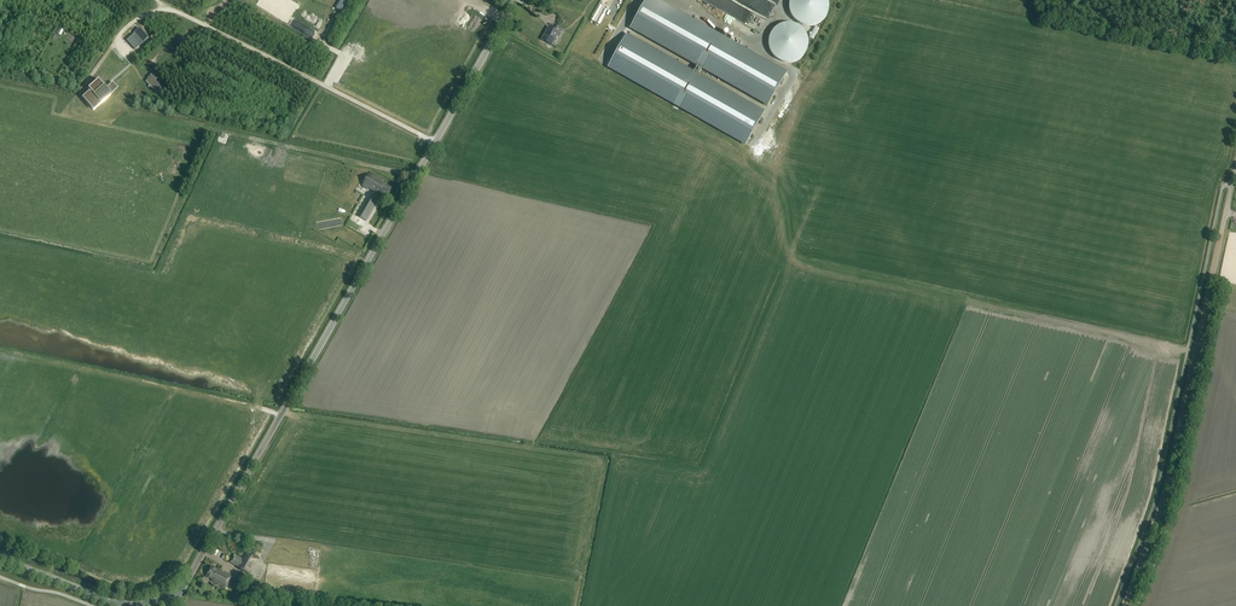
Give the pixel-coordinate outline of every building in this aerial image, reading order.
[(608,68),(746,146),(764,113),(698,76),(702,69),(768,106),(786,74),(655,0),(647,0),(631,29),(697,66),(693,73),(627,35),(608,68)] [(730,12),(736,0),(735,0),(705,0),(730,12)] [(809,27),(814,26),(818,24),(822,22),(825,18),(828,13),(829,8),(828,3),(827,0),(790,0),(789,2),(789,6),(789,11),(790,15),(793,19),(796,22),(800,25),(804,26),(809,27)] [(781,63),(786,64),(791,64),(795,62),(799,60),(803,57),(805,54),(807,49),(808,45),(808,40),(806,36),(804,32),(800,28),(796,26),(792,24),(787,24),(782,25),(778,27),(774,30),(771,34),(769,38),(768,43),(768,48),(770,53),(773,57),(777,60),(781,63)] [(559,37),(562,32),(553,26),(551,30),(548,28),(541,41),(551,46),(555,39),(554,38),(556,35),(559,37)] [(140,29),(126,40),(135,50),(149,38),(140,29)] [(151,77),(145,83),(153,91),(159,85),(151,77)] [(82,96),(81,97),(93,111),(104,101),(118,89),(112,83),(106,89),(98,80),(88,89),(89,90),(82,96)] [(362,186),(365,188),(373,174),(370,173),(362,186)] [(387,198),(392,188),(383,183),(384,181),(373,174),(365,188),(368,190),(369,189),(374,192),(374,193),(378,195),(378,194),(380,195),(380,196),(383,198),(384,196),(387,198)] [(368,199),(358,217),(366,221),(376,204),(368,199)] [(238,570),(251,576),(259,561),(246,554),(244,560),(239,568),(238,570)] [(239,568),(244,560),(234,555),(230,564),(239,568)] [(211,581),(225,589),(233,577),(219,569),(218,570),(212,567),(207,576),(212,580),(211,581)]
